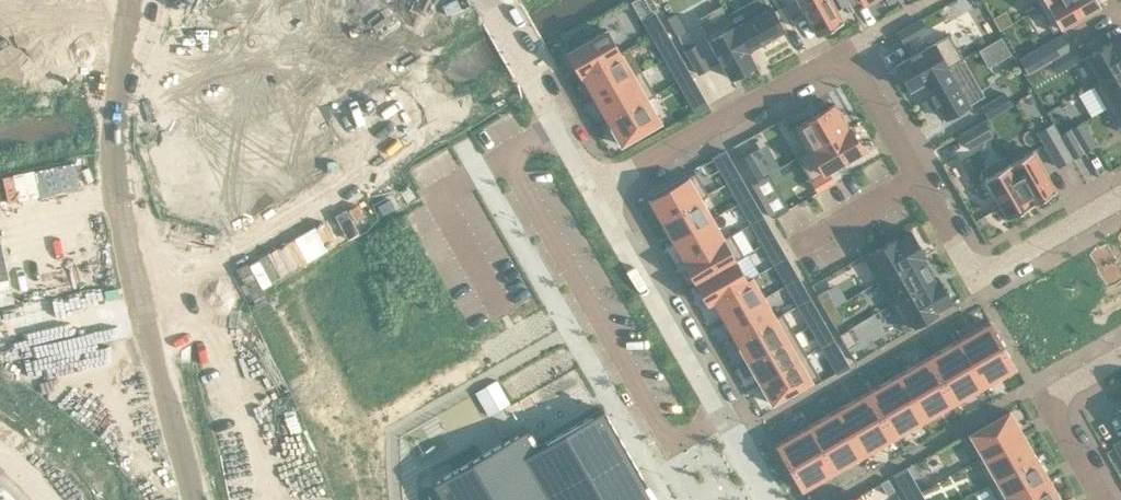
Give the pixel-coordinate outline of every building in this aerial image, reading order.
[(272,128),(390,83),(355,0),(219,0),(272,128)] [(632,1),(637,10),(655,0),(633,0),(632,1)] [(817,34),(828,27),(830,30),(839,24),(838,22),(842,20),(831,0),(798,0),(817,34)] [(1038,7),(1052,31),(1090,9),(1099,4),(1098,1),(1100,0),(1051,0),(1038,7)] [(729,17),(728,18),(753,64),(754,63),(747,50),(783,30),(770,5),(769,5),(733,25),(729,17)] [(654,12),(642,19),(651,34),(663,28),(654,12)] [(674,14),(666,18),(673,30),(682,25),(675,13),(674,14)] [(728,18),(704,31),(729,77),(753,64),(728,18)] [(920,18),(897,31),(903,42),(926,30),(920,18)] [(614,24),(565,52),(579,75),(628,47),(614,24)] [(686,32),(677,37),(685,50),(696,43),(688,31),(686,32)] [(1065,31),(1019,58),(1028,73),(1051,60),(1074,46),(1065,31)] [(948,33),(895,63),(909,87),(962,57),(948,33)] [(1086,55),(1100,79),(1092,83),(1093,84),(1120,68),(1120,36),(1111,42),(1110,41),(1086,55)] [(1000,37),(978,50),(988,66),(1010,53),(1000,37)] [(669,39),(658,46),(664,57),(676,50),(669,39)] [(696,43),(685,50),(698,73),(709,66),(696,43)] [(1074,46),(1051,60),(1057,71),(1080,58),(1074,46)] [(628,47),(579,75),(579,76),(581,76),(593,97),(641,70),(628,47)] [(676,50),(664,57),(671,68),(682,61),(676,50)] [(962,57),(909,87),(909,88),(923,80),(943,117),(968,102),(947,66),(962,57)] [(1093,84),(1106,107),(1120,98),(1120,68),(1093,84)] [(641,70),(593,97),(606,120),(654,93),(641,70)] [(696,85),(684,92),(695,111),(706,105),(707,104),(696,85)] [(1004,92),(981,105),(987,117),(1010,104),(1004,92)] [(654,93),(606,120),(620,144),(660,121),(647,98),(654,94),(654,93)] [(1106,107),(1115,122),(1119,131),(1120,130),(1120,98),(1106,107)] [(834,103),(790,128),(803,151),(796,155),(797,157),(849,126),(848,125),(847,126),(834,103)] [(971,126),(960,132),(968,147),(991,134),(989,131),(983,119),(971,126)] [(1081,121),(1070,128),(1083,151),(1094,144),(1081,121)] [(1052,123),(1037,131),(1040,137),(1057,166),(1072,157),(1059,134),(1052,123)] [(849,126),(797,157),(816,191),(834,181),(827,170),(863,150),(849,126)] [(1059,134),(1072,157),(1083,151),(1070,128),(1059,134)] [(1004,155),(1003,155),(1031,203),(1054,189),(1045,173),(1031,149),(1030,150),(1009,162),(1004,155)] [(724,150),(712,156),(719,168),(731,161),(724,150)] [(740,159),(739,159),(752,182),(753,181),(763,176),(750,153),(740,159)] [(771,153),(755,162),(763,176),(768,172),(779,166),(771,153)] [(995,161),(980,169),(1007,216),(1010,215),(1011,217),(1021,211),(1019,209),(1031,203),(1003,155),(1002,156),(995,161)] [(7,200),(81,185),(76,160),(2,175),(7,200)] [(695,171),(648,198),(660,220),(707,193),(695,171)] [(752,182),(771,216),(772,216),(787,207),(788,207),(768,172),(763,176),(753,181),(752,182)] [(742,180),(730,187),(738,202),(750,195),(742,180)] [(707,193),(660,220),(672,240),(711,218),(700,198),(708,194),(707,193)] [(750,195),(738,202),(747,217),(759,210),(750,195)] [(711,218),(672,240),(683,260),(682,261),(682,262),(731,234),(730,233),(723,237),(711,218)] [(765,221),(753,228),(761,241),(773,234),(765,221)] [(870,253),(863,258),(877,282),(924,255),(910,231),(895,239),(895,238),(870,252),(871,253),(870,253)] [(731,234),(682,262),(694,282),(743,254),(731,234)] [(773,234),(761,241),(768,254),(780,247),(773,234)] [(13,301),(5,236),(0,236),(0,303),(13,301)] [(743,254),(694,282),(706,303),(751,276),(751,275),(746,278),(736,259),(743,255),(743,254)] [(924,255),(877,282),(889,303),(935,277),(923,256),(924,255)] [(791,266),(779,273),(786,284),(797,277),(791,266)] [(751,276),(706,303),(706,304),(712,300),(723,320),(763,297),(751,276)] [(935,277),(889,303),(903,328),(911,323),(912,325),(936,311),(936,309),(950,301),(936,276),(935,277)] [(797,277),(786,284),(792,295),(804,288),(797,277)] [(838,289),(828,294),(835,305),(844,300),(838,289)] [(763,297),(723,320),(735,340),(783,313),(782,312),(774,317),(763,297)] [(844,300),(835,305),(842,317),(851,311),(844,300)] [(814,307),(803,314),(810,327),(822,320),(814,307)] [(783,313),(735,340),(747,361),(794,334),(783,313)] [(822,320),(810,327),(818,340),(830,333),(822,320)] [(989,321),(958,339),(971,362),(1002,344),(989,321)] [(857,323),(848,328),(855,339),(864,334),(857,323)] [(794,334),(747,361),(759,381),(806,354),(794,334)] [(958,339),(927,356),(941,379),(971,362),(958,339)] [(1002,344),(971,362),(984,385),(1016,367),(1002,344)] [(839,349),(827,356),(836,372),(848,365),(839,349)] [(806,354),(759,381),(771,403),(818,376),(806,354)] [(927,356),(897,374),(910,397),(941,379),(927,356)] [(971,362),(941,379),(954,402),(984,385),(971,362)] [(897,374),(867,391),(880,414),(910,397),(897,374)] [(941,379),(910,397),(924,420),(954,402),(941,379)] [(479,389),(488,410),(508,401),(499,380),(479,389)] [(867,391),(836,408),(850,432),(880,414),(867,391)] [(910,397),(880,414),(893,437),(924,420),(910,397)] [(836,408),(806,426),(819,449),(850,432),(836,408)] [(431,485),(439,499),(654,499),(602,410),(536,448),(526,430),(431,485)] [(1008,410),(969,433),(982,455),(974,460),(975,461),(1022,433),(1008,410)] [(880,414),(850,432),(863,455),(893,437),(880,414)] [(806,426),(774,444),(788,467),(819,449),(806,426)] [(850,432),(819,449),(832,472),(863,455),(850,432)] [(1022,433),(975,461),(988,483),(1035,456),(1022,433)] [(819,449),(788,467),(801,490),(832,472),(819,449)] [(988,483),(997,499),(1012,499),(1048,479),(1035,456),(988,483)] [(905,467),(894,474),(900,485),(912,479),(906,467),(905,467)] [(887,478),(880,482),(886,494),(894,489),(887,478)] [(1012,499),(1060,499),(1048,479),(1012,499)]
